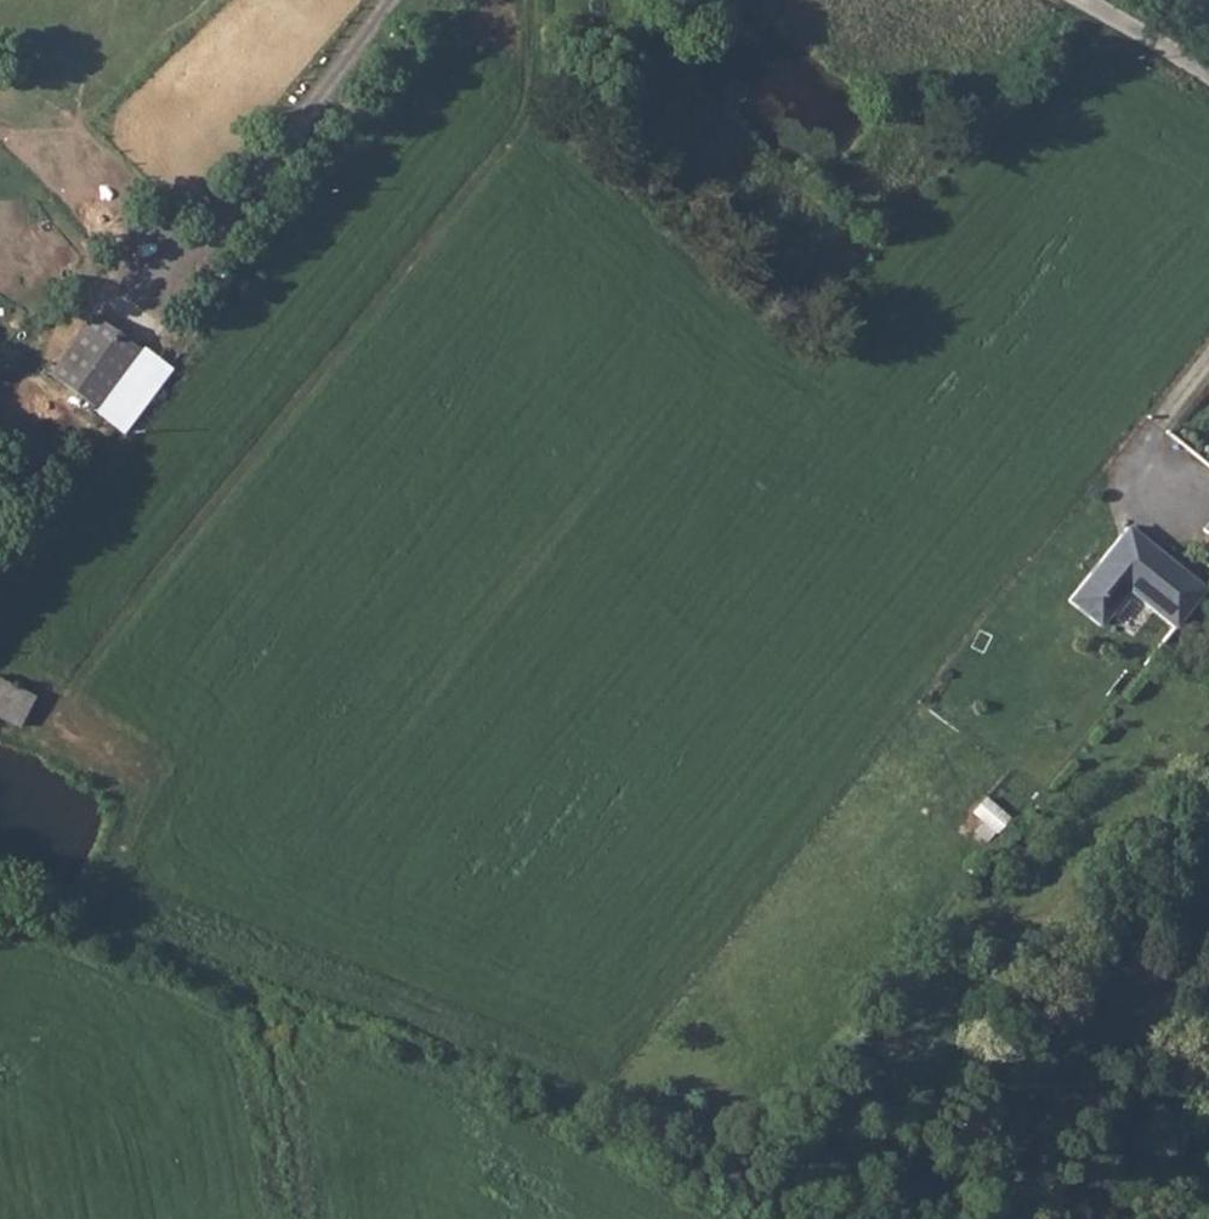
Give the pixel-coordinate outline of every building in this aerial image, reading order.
[(140,367),(92,327),(43,388),(91,427),(140,367)] [(1201,525),(1208,532),(1208,515),(1201,525)] [(1173,623),(1203,585),(1125,522),(1066,596),(1097,621),(1126,585),(1173,623)] [(15,726),(29,692),(0,680),(0,720),(15,726)] [(996,831),(1006,814),(978,798),(968,816),(996,831)]
